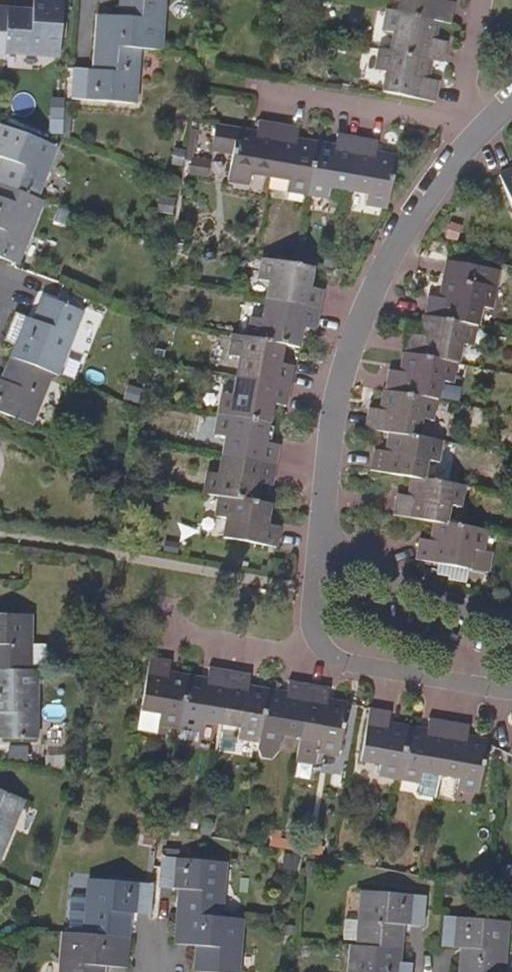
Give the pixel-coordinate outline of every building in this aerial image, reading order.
[(7,12),(4,52),(57,56),(62,0),(33,0),(32,14),(7,12)] [(96,45),(136,49),(158,50),(162,0),(120,0),(119,16),(98,14),(96,45)] [(399,13),(441,20),(452,23),(456,4),(446,2),(446,0),(401,0),(399,13)] [(395,32),(392,53),(434,60),(445,62),(445,61),(448,41),(439,40),(441,20),(399,13),(390,12),(386,30),(395,32)] [(132,104),(136,49),(96,45),(93,71),(71,69),(69,99),(132,104)] [(383,93),(437,102),(441,81),(432,80),(434,60),(392,53),(382,51),(379,69),(388,71),(383,93)] [(251,172),(271,176),(281,124),(263,121),(261,121),(260,130),(239,126),(239,128),(215,123),(213,141),(236,146),(229,178),(249,182),(251,172)] [(299,137),(301,128),(281,124),(271,176),(290,180),(289,189),(309,193),(318,141),(299,137)] [(0,181),(0,185),(38,200),(58,150),(1,127),(0,128),(0,159),(8,162),(0,181)] [(338,144),(318,141),(309,193),(328,196),(330,187),(349,191),(359,139),(340,136),(338,144)] [(379,143),(359,139),(349,191),(370,195),(368,203),(387,207),(395,155),(377,152),(379,143)] [(500,176),(511,206),(511,171),(500,176)] [(42,202),(38,200),(0,185),(0,259),(17,266),(42,202)] [(433,297),(428,296),(424,315),(424,317),(473,326),(477,306),(487,308),(496,266),(446,257),(441,279),(437,278),(433,297)] [(267,279),(264,299),(317,309),(320,290),(311,288),(314,268),(294,264),(261,259),(258,277),(267,279)] [(17,347),(12,359),(50,374),(55,376),(81,312),(44,297),(34,321),(15,313),(3,342),(17,347)] [(251,318),(247,338),(287,345),(300,347),(304,327),(314,328),(317,309),(264,299),(260,319),(251,318)] [(420,336),(408,334),(405,352),(455,363),(460,344),(469,346),(473,326),(424,317),(420,336)] [(241,358),(237,376),(290,386),(293,367),(284,365),(287,345),(247,338),(235,337),(232,356),(241,358)] [(451,382),(455,363),(405,352),(400,372),(389,370),(385,390),(435,400),(439,380),(451,382)] [(50,374),(12,359),(3,382),(0,381),(0,413),(30,425),(50,374)] [(225,396),(221,417),(274,426),(277,405),(286,407),(290,386),(237,376),(233,398),(225,396)] [(50,379),(47,401),(60,403),(63,381),(50,379)] [(366,428),(385,432),(417,438),(420,420),(431,422),(434,403),(383,392),(379,411),(370,409),(366,428)] [(227,437),(223,456),(276,465),(279,447),(271,445),(274,426),(221,417),(218,435),(227,437)] [(368,469),(409,478),(419,480),(423,461),(432,463),(436,443),(417,438),(385,432),(381,453),(374,451),(371,467),(369,467),(368,469)] [(208,494),(221,497),(260,504),(264,484),(272,485),(276,465),(223,456),(220,477),(212,475),(208,494)] [(392,515),(432,523),(443,525),(447,506),(457,508),(461,489),(419,480),(409,478),(405,497),(396,496),(393,512),(392,515)] [(224,537),(276,547),(278,527),(270,525),(273,506),(260,504),(221,497),(218,516),(227,518),(224,537)] [(483,534),(443,525),(432,523),(428,542),(418,540),(415,558),(465,569),(470,550),(479,553),(483,534)] [(27,673),(28,617),(0,617),(0,673),(27,673)] [(161,725),(180,729),(189,676),(170,672),(171,663),(149,659),(140,712),(162,716),(161,725)] [(209,679),(189,676),(180,729),(178,742),(198,746),(202,723),(222,726),(230,674),(210,670),(209,679)] [(33,674),(27,673),(0,673),(0,740),(32,741),(33,674)] [(251,676),(230,674),(222,726),(242,730),(241,740),(261,743),(269,691),(249,687),(251,676)] [(288,693),(269,691),(261,743),(279,746),(281,736),(302,739),(311,687),(290,683),(288,693)] [(328,690),(311,687),(302,739),(318,741),(317,752),(337,756),(345,703),(327,700),(328,690)] [(379,775),(401,778),(410,727),(388,723),(390,714),(368,710),(360,761),(381,765),(379,775)] [(437,798),(441,775),(450,724),(431,720),(430,730),(410,727),(401,778),(420,781),(418,795),(437,798)] [(470,727),(450,724),(441,775),(462,779),(461,787),(478,789),(487,740),(469,736),(470,727)] [(19,795),(0,787),(0,845),(19,795)] [(180,889),(177,914),(220,919),(225,864),(163,858),(160,887),(180,889)] [(84,930),(84,937),(125,941),(128,916),(148,918),(151,889),(89,883),(87,903),(72,901),(70,929),(84,930)] [(359,892),(354,947),(396,951),(399,924),(418,926),(420,897),(359,892)] [(239,920),(220,919),(177,914),(174,945),(196,947),(194,971),(196,971),(235,971),(239,920)] [(460,971),(501,971),(505,922),(442,917),(440,947),(461,949),(460,971)] [(125,941),(84,937),(63,935),(60,971),(101,971),(101,969),(111,970),(122,971),(125,941)] [(396,951),(354,947),(348,947),(346,971),(409,971),(410,965),(395,962),(396,951)]
